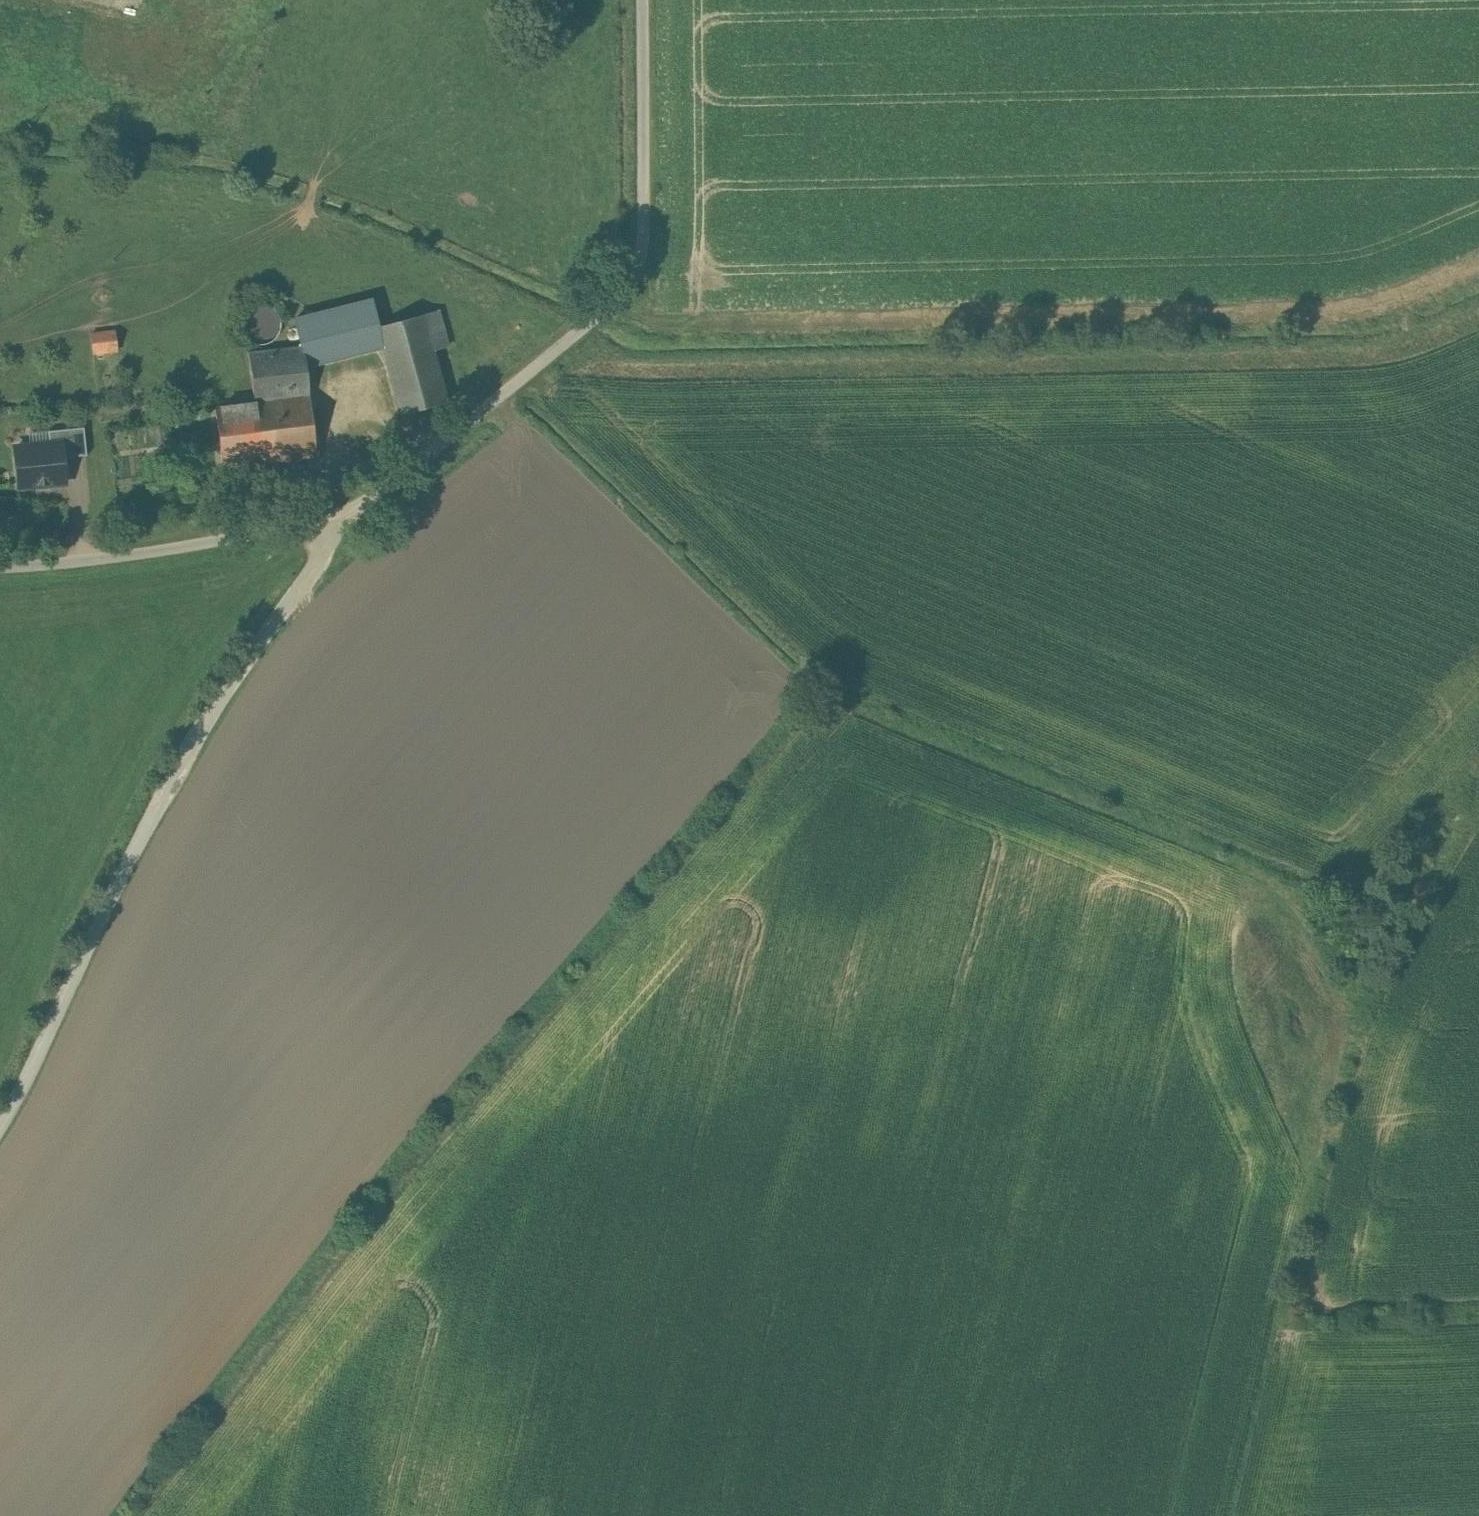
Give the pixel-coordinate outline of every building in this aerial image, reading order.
[(282,331),(284,323),(282,315),(277,308),(271,304),(263,302),(255,304),(248,308),(244,315),(242,323),(244,331),(248,338),(255,342),(263,344),(271,342),(278,337),(282,331)] [(437,310),(422,314),(433,350),(447,346),(437,310)] [(422,314),(378,326),(386,353),(402,414),(447,402),(433,350),(422,314)] [(378,326),(352,333),(359,361),(386,353),(378,326)] [(115,330),(91,333),(93,353),(117,350),(115,330)] [(352,333),(339,337),(346,364),(359,361),(352,333)] [(346,364),(339,337),(326,340),(333,368),(346,364)] [(304,345),(248,352),(255,403),(309,396),(304,345)] [(255,403),(215,408),(222,466),(316,454),(309,396),(255,403)] [(50,443),(61,442),(62,458),(87,456),(84,428),(49,431),(50,443)] [(50,443),(16,447),(20,487),(65,482),(62,458),(61,442),(50,443)]
